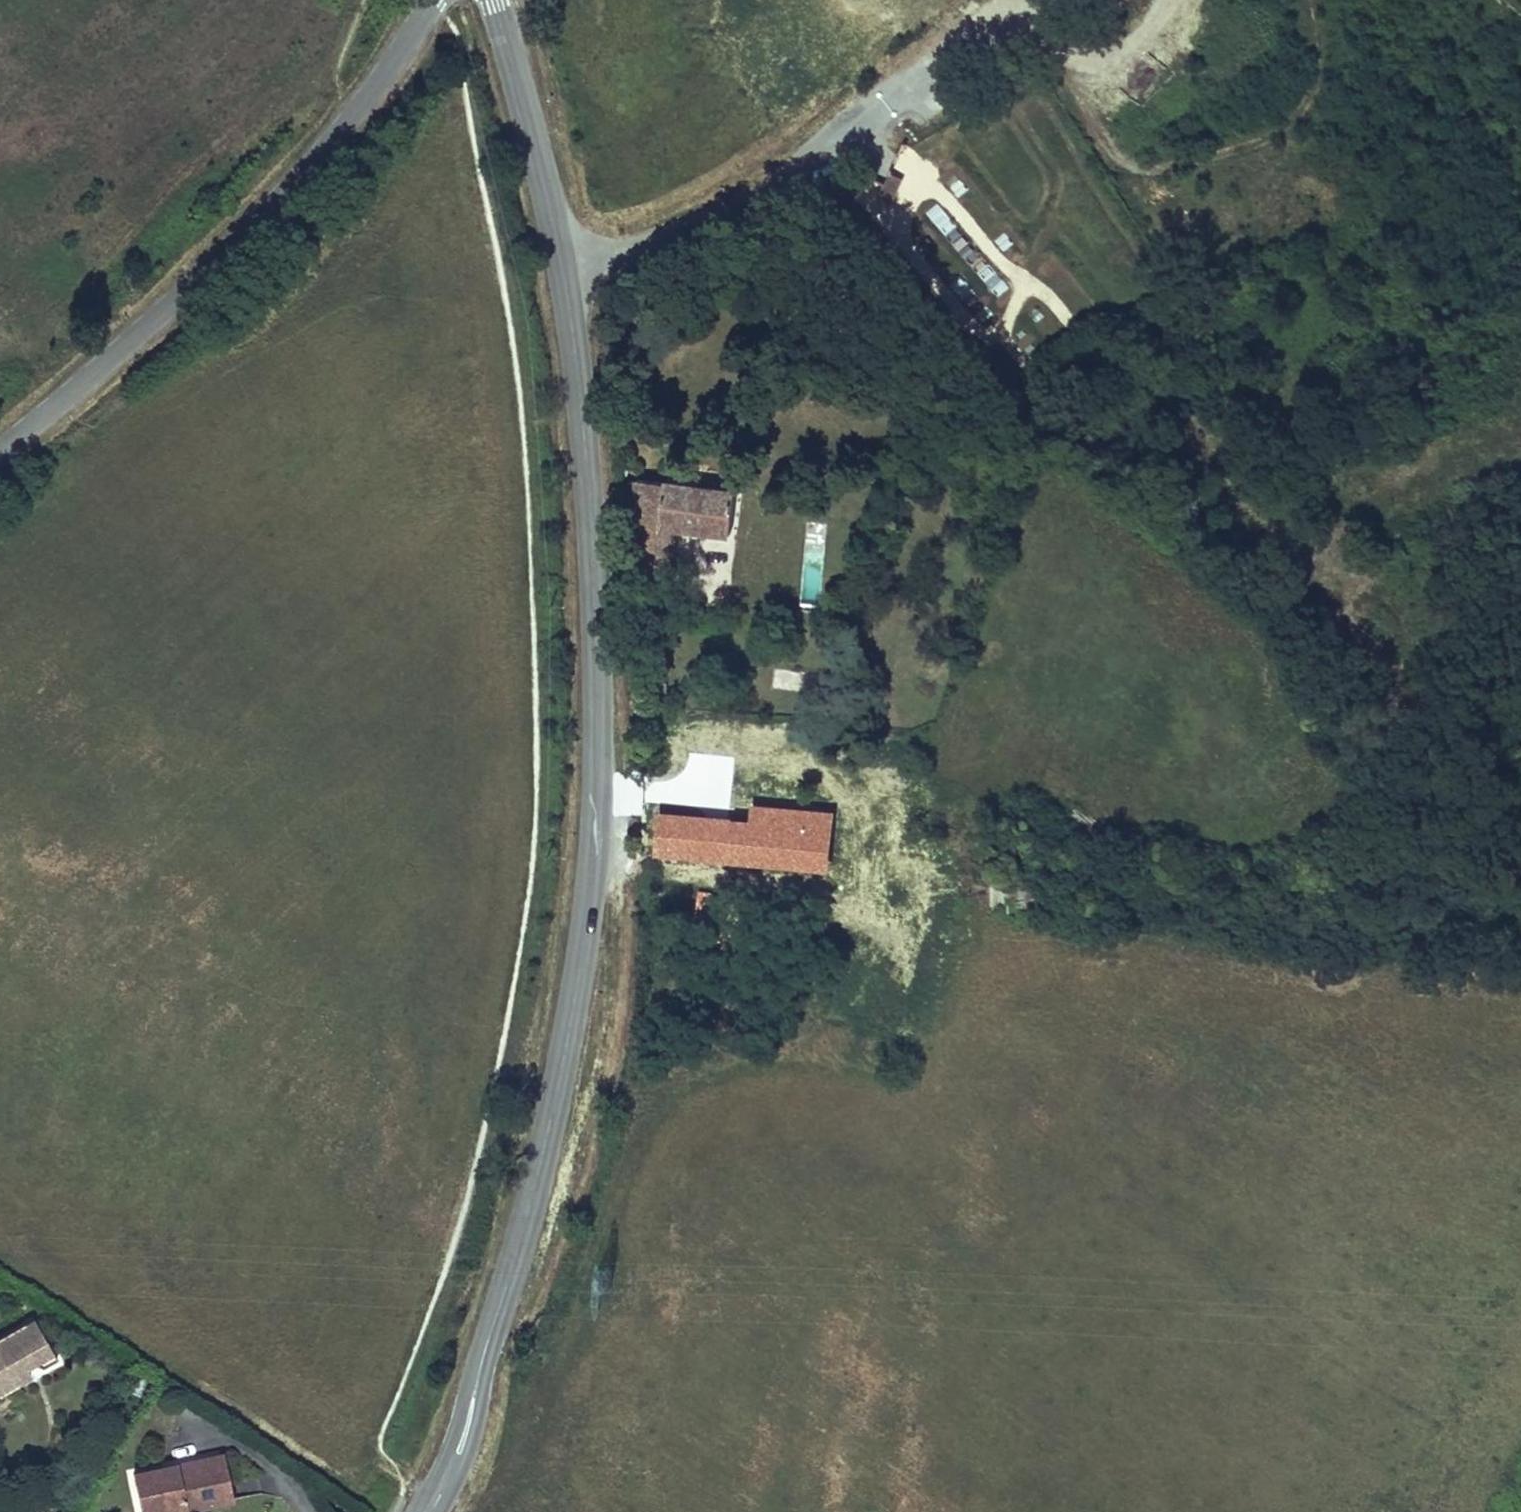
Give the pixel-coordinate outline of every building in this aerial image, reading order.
[(727,557),(730,513),(633,502),(640,603),(657,605),(659,592),(665,592),(672,550),(727,557)] [(821,545),(807,544),(804,605),(818,605),(821,545)] [(814,691),(816,672),(777,668),(775,686),(814,691)] [(846,889),(856,819),(857,814),(795,805),(793,817),(735,810),(731,834),(651,824),(646,864),(846,889)] [(34,1314),(0,1334),(0,1388),(28,1372),(27,1361),(22,1353),(31,1347),(35,1356),(45,1361),(59,1354),(34,1314)] [(22,1353),(27,1361),(35,1356),(31,1347),(22,1353)] [(232,1497),(222,1449),(130,1469),(139,1510),(162,1506),(163,1511),(232,1497)]
